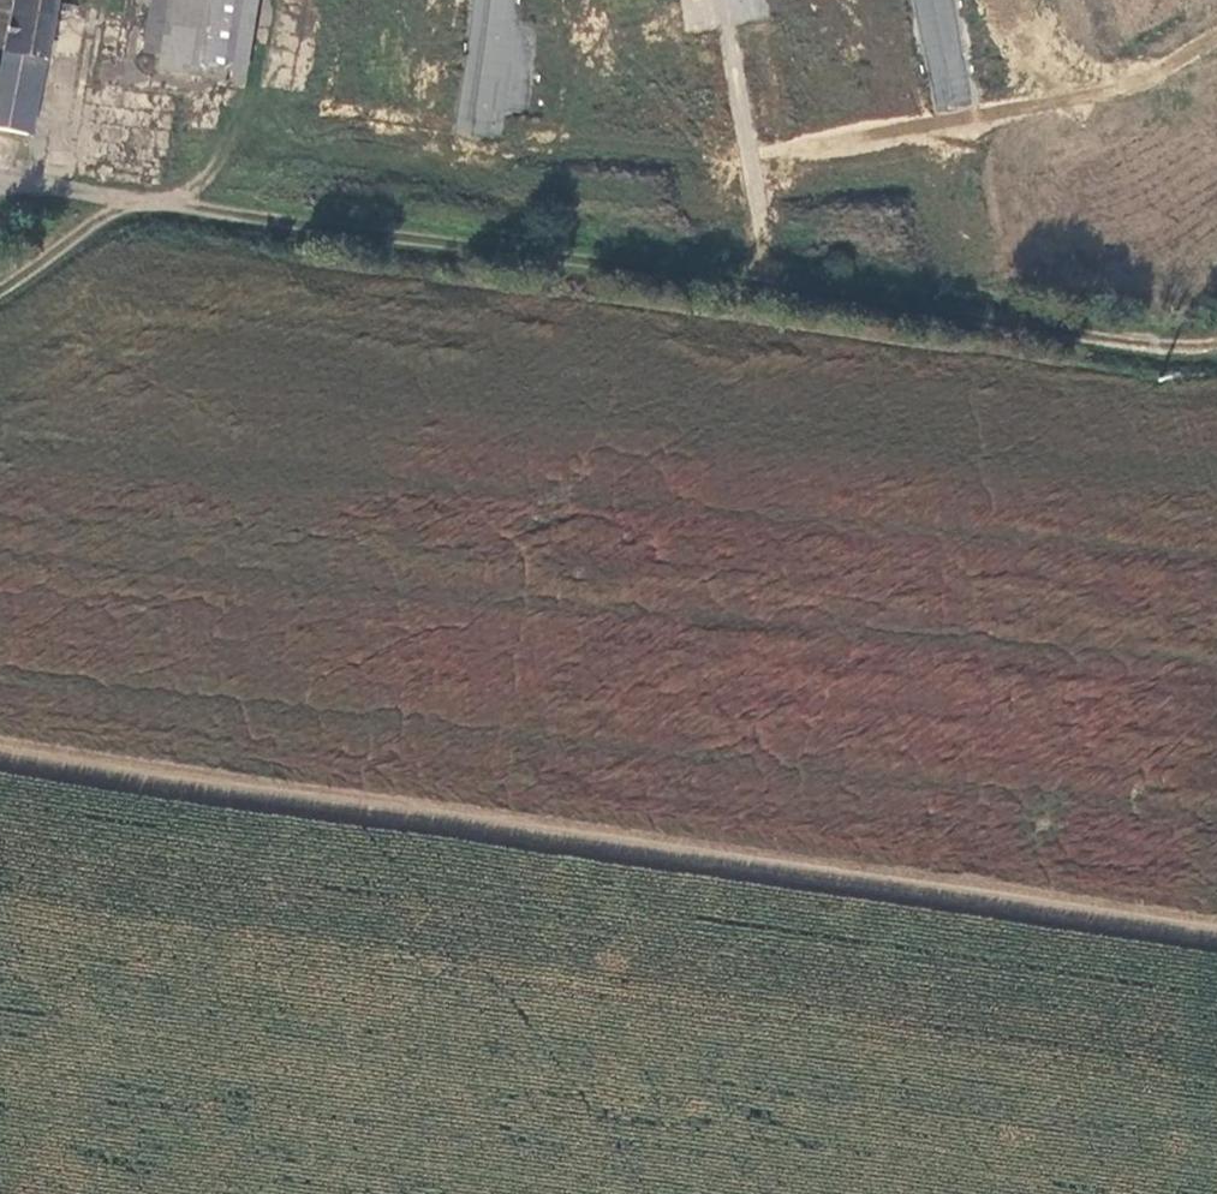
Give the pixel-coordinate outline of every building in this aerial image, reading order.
[(57,0),(15,0),(5,52),(43,58),(46,59),(57,0)] [(159,55),(168,0),(150,0),(142,52),(159,55)] [(257,0),(168,0),(159,55),(157,69),(244,83),(257,0)] [(43,58),(5,52),(0,77),(0,128),(2,129),(15,55),(42,60),(43,58)] [(29,134),(42,60),(15,55),(2,129),(29,134)]
